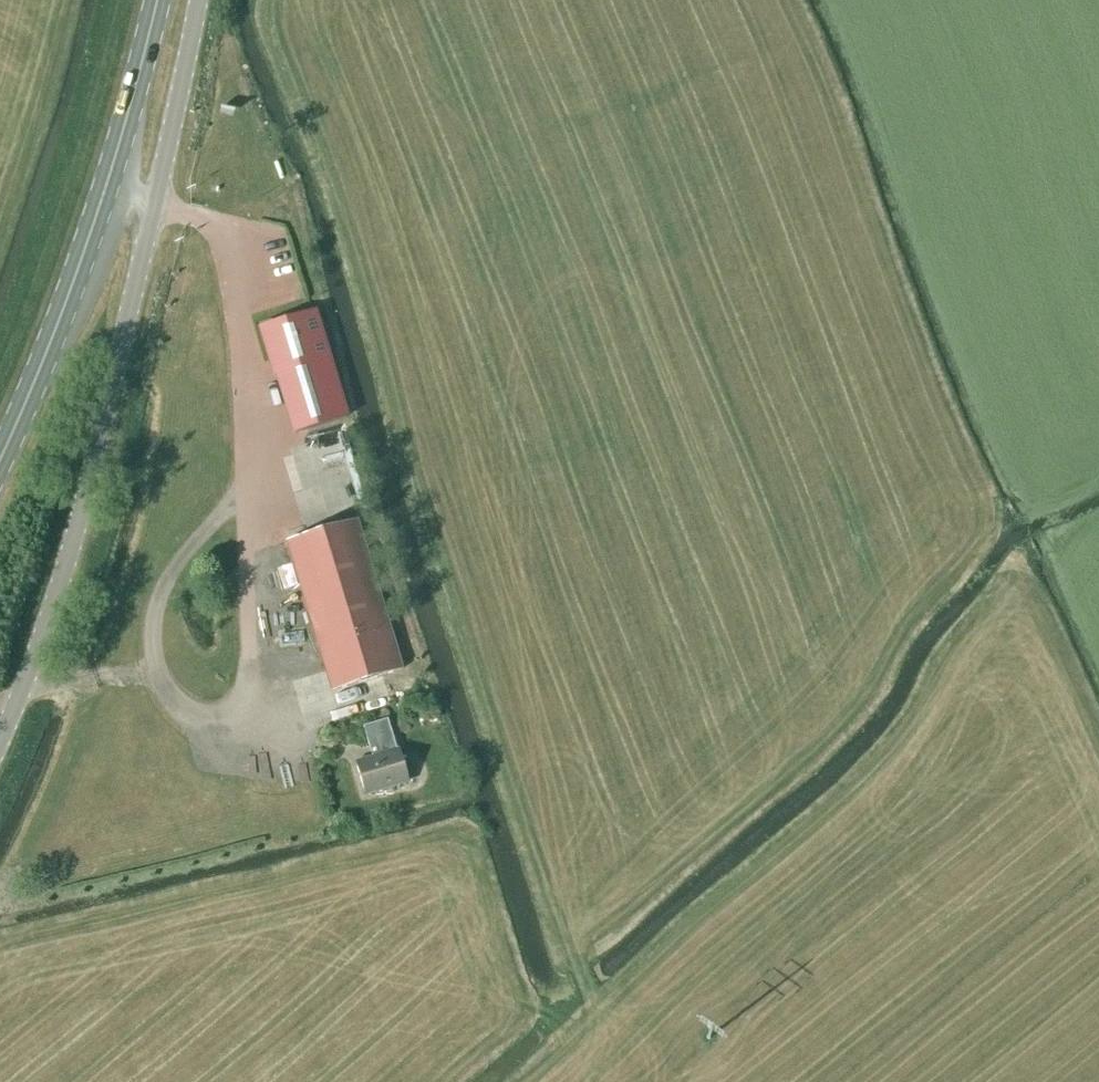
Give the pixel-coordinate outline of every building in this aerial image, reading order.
[(263,328),(297,433),(347,417),(313,311),(263,328)] [(332,691),(402,670),(357,521),(287,542),(332,691)] [(398,751),(388,720),(364,727),(373,759),(357,764),(366,794),(383,789),(383,791),(396,787),(395,785),(408,782),(399,751),(398,751)]
